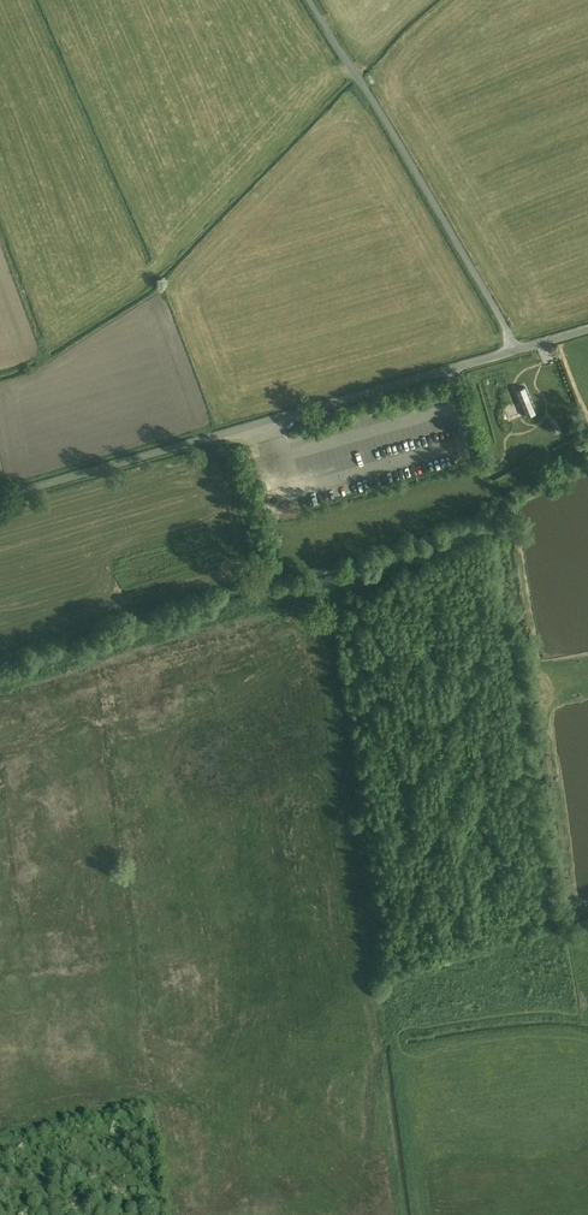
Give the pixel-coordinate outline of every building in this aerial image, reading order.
[(525,386),(516,390),(527,417),(536,413),(525,386)] [(560,427),(567,424),(564,417),(558,420),(560,427)]
